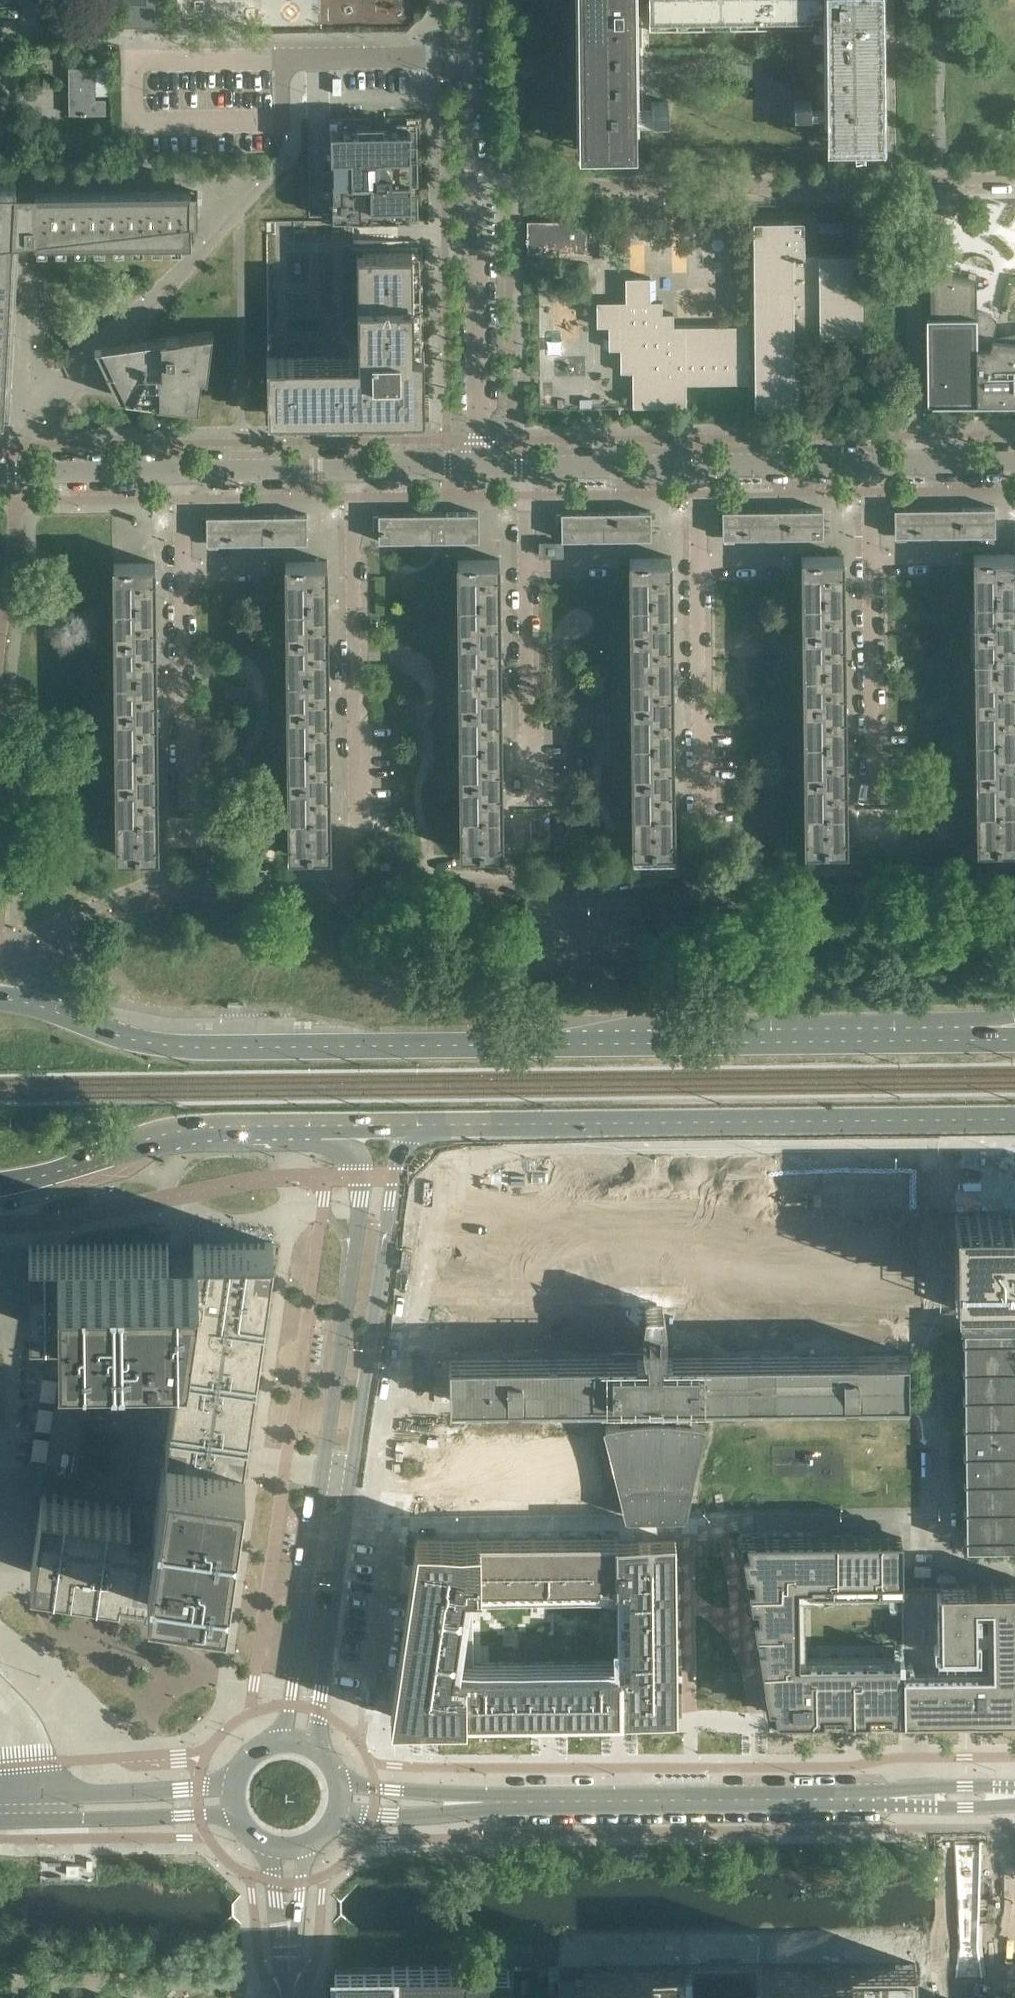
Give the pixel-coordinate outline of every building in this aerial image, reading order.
[(117,25),(155,25),(155,0),(116,0),(117,25)] [(629,0),(575,0),(577,142),(631,142),(629,0)] [(679,0),(641,0),(641,2),(649,2),(649,20),(679,20),(679,0)] [(709,0),(679,0),(679,20),(710,19),(709,0)] [(740,0),(709,0),(710,19),(740,19),(740,0)] [(770,0),(740,0),(740,19),(770,19),(770,0)] [(800,0),(770,0),(770,19),(801,18),(800,0)] [(831,0),(800,0),(801,18),(811,18),(811,11),(831,11),(831,0)] [(884,30),(884,0),(831,0),(831,11),(832,140),(886,139),(884,30)] [(95,99),(95,80),(104,80),(104,71),(95,71),(95,67),(69,67),(70,114),(106,113),(106,99),(95,99)] [(410,128),(386,128),(369,128),(330,129),(331,142),(331,146),(331,155),(331,167),(331,179),(331,216),(332,217),(411,216),(410,128)] [(14,224),(16,187),(16,180),(0,180),(0,417),(4,418),(11,285),(14,224)] [(198,217),(198,194),(198,185),(16,187),(14,224),(25,225),(25,231),(29,231),(36,231),(36,240),(191,238),(191,217),(198,217)] [(605,224),(605,208),(596,208),(596,224),(605,224)] [(794,370),(794,335),(820,335),(820,336),(863,336),(862,253),(819,253),(819,254),(804,254),(804,218),(753,219),(754,324),(674,325),(673,313),(662,313),(662,300),(650,301),(650,277),(626,277),(626,301),(597,301),(597,326),(609,326),(609,349),(621,348),(621,371),(638,371),(638,382),(633,382),(633,406),(686,406),(686,383),(755,382),(755,407),(806,406),(806,370),(794,370)] [(418,240),(398,241),(354,241),(354,220),(266,221),(268,357),(267,357),(267,413),(300,412),(414,411),(413,350),(419,350),(419,348),(423,348),(423,332),(419,332),(419,319),(423,319),(423,305),(423,284),(418,284),(418,270),(423,270),(422,247),(418,247),(418,240)] [(586,252),(586,221),(528,221),(528,236),(526,236),(526,241),(528,241),(528,252),(586,252)] [(612,232),(612,224),(596,224),(596,232),(612,232)] [(1014,341),(993,338),(997,322),(997,321),(997,319),(996,317),(995,316),(993,315),(992,314),(990,313),(977,310),(976,279),(930,268),(930,317),(926,317),(927,403),(931,403),(932,405),(1014,404),(1014,340),(1014,341)] [(207,376),(213,330),(181,334),(181,335),(169,336),(112,344),(104,345),(97,346),(102,355),(121,396),(128,396),(128,397),(176,403),(176,402),(177,402),(198,406),(202,376),(207,376)] [(995,534),(995,506),(894,508),(895,535),(995,534)] [(823,536),(823,508),(722,509),(723,537),(823,536)] [(651,538),(651,510),(561,511),(562,539),(651,538)] [(479,540),(479,512),(428,512),(378,513),(379,540),(479,540)] [(307,541),(307,514),(206,515),(207,542),(307,541)] [(564,557),(562,541),(540,542),(540,555),(564,557)] [(1014,552),(973,553),(974,626),(1014,626),(1014,569),(1014,552)] [(844,628),(843,574),(843,554),(802,553),(802,628),(844,628)] [(672,630),(671,576),(671,556),(629,556),(630,630),(672,630)] [(500,631),(499,577),(499,558),(457,558),(458,632),(500,631)] [(328,633),(327,579),(327,560),(285,560),(284,586),(286,634),(328,633)] [(156,635),(155,581),(155,561),(113,562),(114,635),(156,635)] [(974,626),(975,699),(1014,698),(1014,626),(974,626)] [(845,700),(844,646),(844,628),(802,628),(803,701),(845,700)] [(672,702),(672,648),(672,630),(630,630),(631,703),(672,702)] [(501,704),(500,650),(500,631),(458,632),(459,704),(501,704)] [(329,706),(328,652),(328,633),(286,634),(287,706),(329,706)] [(157,707),(156,653),(156,635),(114,635),(115,708),(157,707)] [(975,699),(976,771),(1014,771),(1014,698),(975,699)] [(845,773),(845,719),(845,700),(803,701),(804,773),(845,773)] [(673,775),(673,721),(672,702),(631,703),(632,775),(673,775)] [(501,776),(501,722),(501,704),(459,704),(460,777),(501,776)] [(329,778),(329,724),(329,706),(287,706),(288,779),(329,778)] [(158,780),(157,726),(157,707),(115,708),(116,780),(158,780)] [(976,771),(976,825),(977,845),(1014,845),(1014,771),(976,771)] [(846,846),(845,791),(845,773),(804,773),(805,847),(846,846)] [(675,847),(673,793),(673,775),(632,775),(633,848),(675,847)] [(502,850),(501,795),(501,776),(460,777),(460,850),(502,850)] [(330,852),(330,797),(329,778),(288,779),(287,804),(288,833),(289,852),(330,852)] [(158,834),(158,798),(158,780),(116,780),(117,834),(117,854),(158,853),(158,834)] [(954,1209),(955,1309),(1014,1308),(1014,1208),(979,1209),(954,1209)] [(465,1213),(454,1280),(906,1280),(906,1213),(465,1213)] [(68,1244),(29,1245),(30,1324),(67,1323),(157,1322),(159,1309),(184,1309),(165,1439),(163,1457),(153,1522),(129,1519),(131,1507),(42,1494),(30,1572),(119,1585),(120,1577),(145,1581),(144,1589),(222,1600),(241,1468),(242,1456),(243,1450),(273,1242),(220,1243),(194,1243),(169,1243),(162,1244),(68,1244)] [(690,1420),(690,1397),(907,1395),(907,1353),(661,1355),(661,1350),(664,1350),(666,1335),(665,1324),(662,1304),(644,1304),(642,1324),(642,1335),(644,1350),(647,1350),(647,1356),(450,1358),(450,1400),(619,1398),(619,1421),(605,1424),(628,1517),(683,1517),(704,1423),(690,1420)] [(964,1327),(966,1544),(1014,1544),(1014,1326),(964,1327)] [(56,1396),(45,1469),(46,1469),(78,1474),(95,1353),(63,1349),(56,1396)] [(428,1438),(427,1446),(438,1446),(438,1439),(428,1438)] [(810,1532),(740,1533),(740,1534),(741,1538),(743,1551),(749,1585),(751,1596),(754,1615),(756,1626),(756,1630),(758,1641),(766,1690),(768,1700),(770,1713),(778,1713),(793,1713),(810,1712),(811,1712),(816,1712),(830,1712),(839,1712),(852,1712),(862,1712),(875,1712),(878,1712),(885,1712),(898,1711),(902,1711),(903,1711),(904,1711),(902,1583),(902,1537),(902,1531),(810,1532)] [(675,1540),(618,1541),(618,1534),(417,1536),(399,1660),(390,1717),(677,1714),(677,1692),(675,1540)] [(902,1583),(904,1711),(907,1711),(926,1711),(928,1711),(1014,1710),(1014,1582),(902,1583)] [(766,1964),(766,1997),(915,1997),(914,1963),(766,1964)] [(510,1965),(392,1966),(335,1967),(335,1997),(510,1997),(510,1965)] [(581,1967),(581,1997),(683,1997),(683,1966),(581,1967)]
